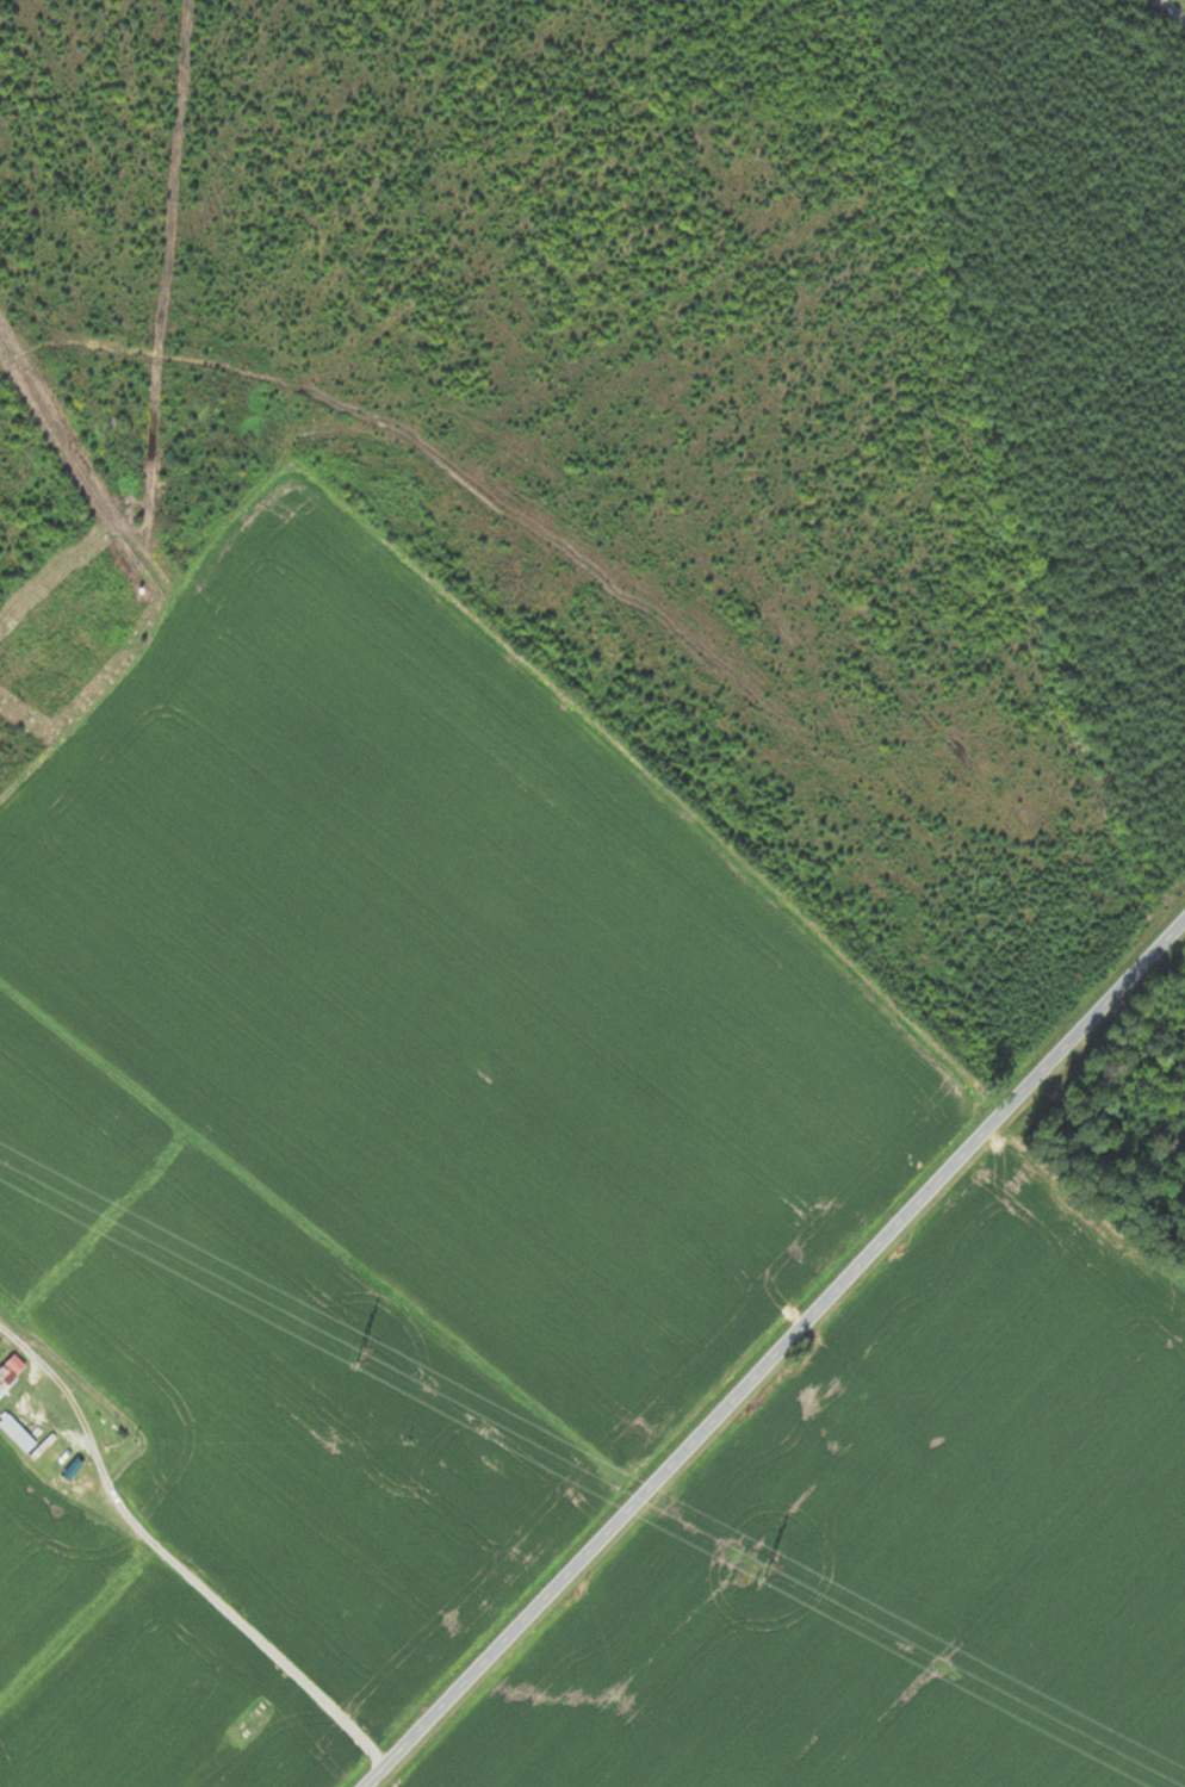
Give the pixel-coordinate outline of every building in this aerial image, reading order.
[(31,1367),(16,1352),(0,1369),(0,1399),(31,1367)] [(40,1445),(6,1412),(0,1419),(0,1424),(31,1454),(40,1445)] [(52,1458),(78,1484),(98,1465),(87,1453),(78,1461),(63,1446),(52,1458)]
